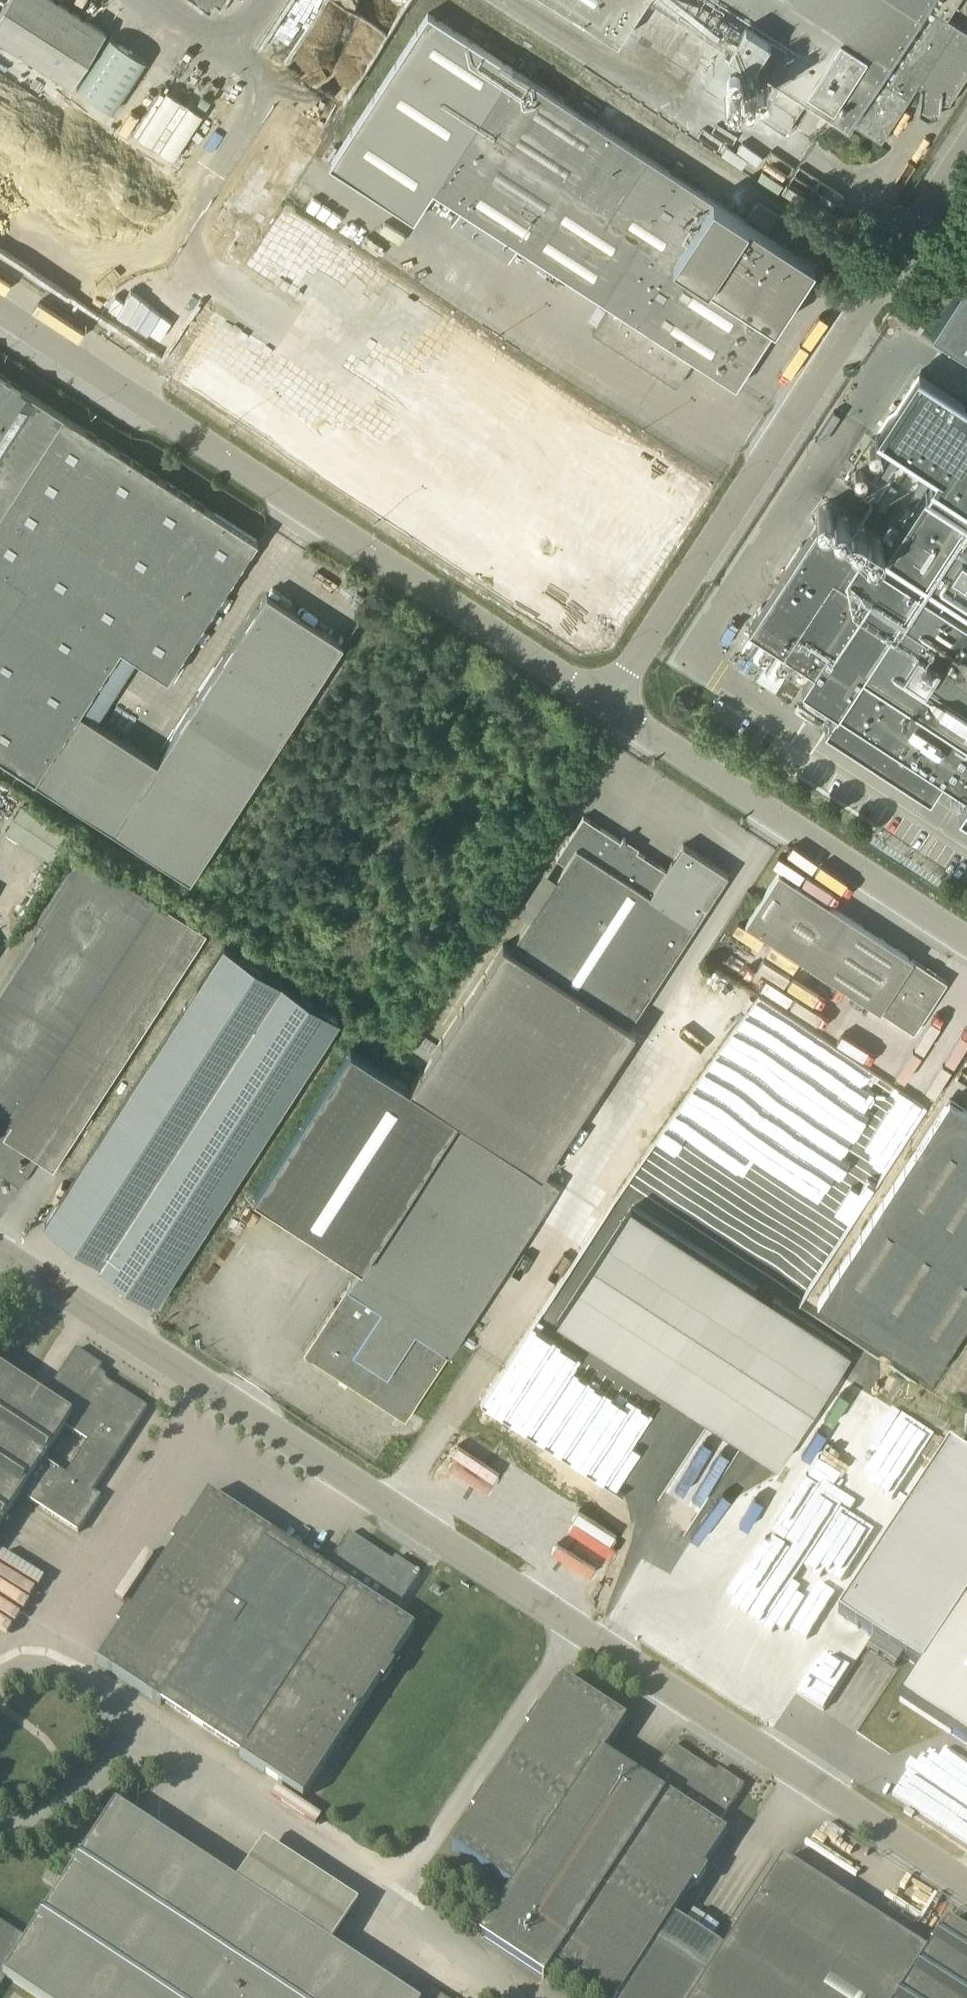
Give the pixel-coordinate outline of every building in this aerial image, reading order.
[(72,85),(106,31),(59,0),(7,0),(0,11),(0,39),(72,85)] [(618,41),(645,0),(554,0),(618,41)] [(797,114),(807,99),(844,123),(849,126),(851,122),(882,142),(919,86),(921,88),(919,109),(929,115),(941,111),(942,102),(949,103),(966,76),(966,32),(947,19),(960,0),(652,0),(721,44),(704,72),(722,82),(738,55),(778,81),(768,95),(771,97),(760,115),(786,132),(797,114)] [(736,386),(804,283),(815,265),(512,68),(428,13),(329,165),(414,220),(434,190),(460,207),(451,221),(509,258),(518,244),(610,305),(593,331),(677,386),(694,359),(736,386)] [(109,36),(76,88),(115,112),(148,61),(109,36)] [(166,90),(164,94),(160,91),(133,132),(152,144),(179,102),(180,100),(166,90)] [(200,116),(179,102),(152,144),(174,158),(200,116)] [(780,215),(759,201),(748,218),(769,231),(780,215)] [(212,344),(199,364),(604,627),(689,496),(285,233),(221,331),(214,326),(205,340),(212,344)] [(832,275),(815,265),(804,283),(820,293),(831,276),(832,275)] [(932,331),(966,354),(966,278),(932,331)] [(749,625),(814,667),(802,686),(838,709),(826,729),(930,797),(943,778),(966,793),(966,401),(919,369),(877,434),(935,472),(923,491),(878,560),(817,521),(749,625)] [(0,373),(0,517),(66,415),(0,373)] [(122,452),(66,415),(0,517),(0,567),(34,589),(0,641),(0,754),(84,808),(105,823),(191,880),(344,643),(267,594),(158,762),(149,756),(97,722),(138,657),(169,677),(258,540),(122,452)] [(850,435),(835,426),(831,433),(846,442),(850,435)] [(846,444),(833,464),(841,469),(854,449),(846,444)] [(834,522),(834,524),(834,526),(834,528),(836,530),(837,531),(839,532),(841,533),(843,533),(845,532),(847,531),(848,530),(849,528),(850,526),(850,524),(850,522),(849,520),(848,518),(846,517),(844,516),(841,516),(839,517),(837,518),(835,520),(834,522)] [(851,533),(850,536),(850,537),(851,539),(852,541),(854,543),(856,544),(858,544),(860,544),(862,543),(864,542),(865,541),(866,539),(867,537),(867,535),(867,533),(866,531),(865,530),(863,528),(860,527),(858,527),(855,528),(853,529),(852,531),(851,533)] [(868,545),(868,547),(868,549),(869,551),(870,552),(871,554),(873,555),(875,555),(877,555),(879,555),(881,554),(882,552),(883,551),(884,549),(884,546),(884,544),(883,543),(882,541),(880,540),(877,539),(875,539),(873,539),(871,541),(869,542),(868,545)] [(0,567),(0,641),(34,589),(0,567)] [(49,858),(66,832),(23,803),(5,829),(49,858)] [(429,1060),(560,1146),(636,1030),(630,1026),(729,874),(684,844),(667,870),(624,842),(626,838),(623,836),(621,840),(584,816),(557,858),(566,864),(511,948),(504,944),(429,1060)] [(0,993),(0,1172),(21,1185),(38,1158),(54,1168),(206,932),(181,916),(82,852),(38,919),(45,924),(0,993)] [(525,915),(554,871),(542,864),(513,908),(525,915)] [(948,982),(926,968),(779,872),(746,923),(914,1033),(948,982)] [(497,935),(511,941),(516,927),(503,922),(497,935)] [(159,1299),(312,1062),(339,1021),(225,946),(44,1224),(102,1262),(99,1266),(153,1300),(155,1297),(159,1299)] [(429,1060),(411,1087),(352,1048),(256,1194),(363,1264),(304,1353),(406,1420),(561,1184),(543,1173),(560,1146),(429,1060)] [(818,1302),(932,1376),(966,1322),(966,1110),(950,1099),(818,1302)] [(631,1208),(558,1321),(754,1449),(700,1530),(724,1546),(851,1352),(631,1208)] [(101,1499),(93,1493),(148,1409),(98,1376),(100,1373),(103,1368),(76,1350),(45,1399),(0,1467),(0,1482),(21,1496),(78,1534),(101,1499)] [(512,1375),(527,1379),(534,1356),(518,1352),(512,1375)] [(45,1399),(0,1370),(0,1467),(45,1399)] [(839,1616),(875,1639),(887,1647),(892,1650),(904,1658),(921,1670),(966,1600),(966,1457),(950,1446),(839,1616)] [(21,1496),(0,1482),(0,1529),(21,1496)] [(203,1728),(310,1566),(270,1540),(273,1537),(209,1495),(186,1530),(183,1529),(173,1544),(176,1546),(131,1614),(129,1612),(119,1627),(121,1629),(98,1664),(161,1706),(164,1702),(203,1728)] [(400,1567),(364,1544),(349,1534),(323,1575),(310,1566),(203,1728),(242,1754),(240,1758),(304,1799),(381,1680),(384,1682),(394,1667),(391,1665),(415,1630),(394,1616),(421,1575),(403,1563),(400,1567)] [(625,1772),(603,1758),(627,1722),(563,1680),(540,1715),(538,1714),(527,1729),(530,1731),(486,1799),(483,1797),(473,1812),(475,1814),(452,1849),(494,1877),(514,1890),(504,1905),(482,1939),(544,1979),(554,1964),(607,1997),(622,1997),(675,1920),(673,1918),(694,1886),(696,1887),(706,1872),(704,1870),(727,1835),(717,1828),(744,1787),(726,1775),(723,1779),(673,1746),(647,1786),(625,1772)] [(930,1769),(921,1786),(966,1807),(966,1786),(930,1769)] [(7,1980),(34,1997),(442,1997),(412,1978),(402,1993),(397,1990),(358,1965),(345,1956),(331,1947),(237,1885),(135,1819),(116,1806),(111,1815),(107,1820),(82,1859),(79,1863),(68,1880),(27,1941),(0,1923),(0,1990),(7,1980)] [(949,1924),(930,1953),(927,1951),(926,1952),(783,1859),(724,1951),(675,1920),(622,1997),(966,1997),(966,1936),(949,1924)]
